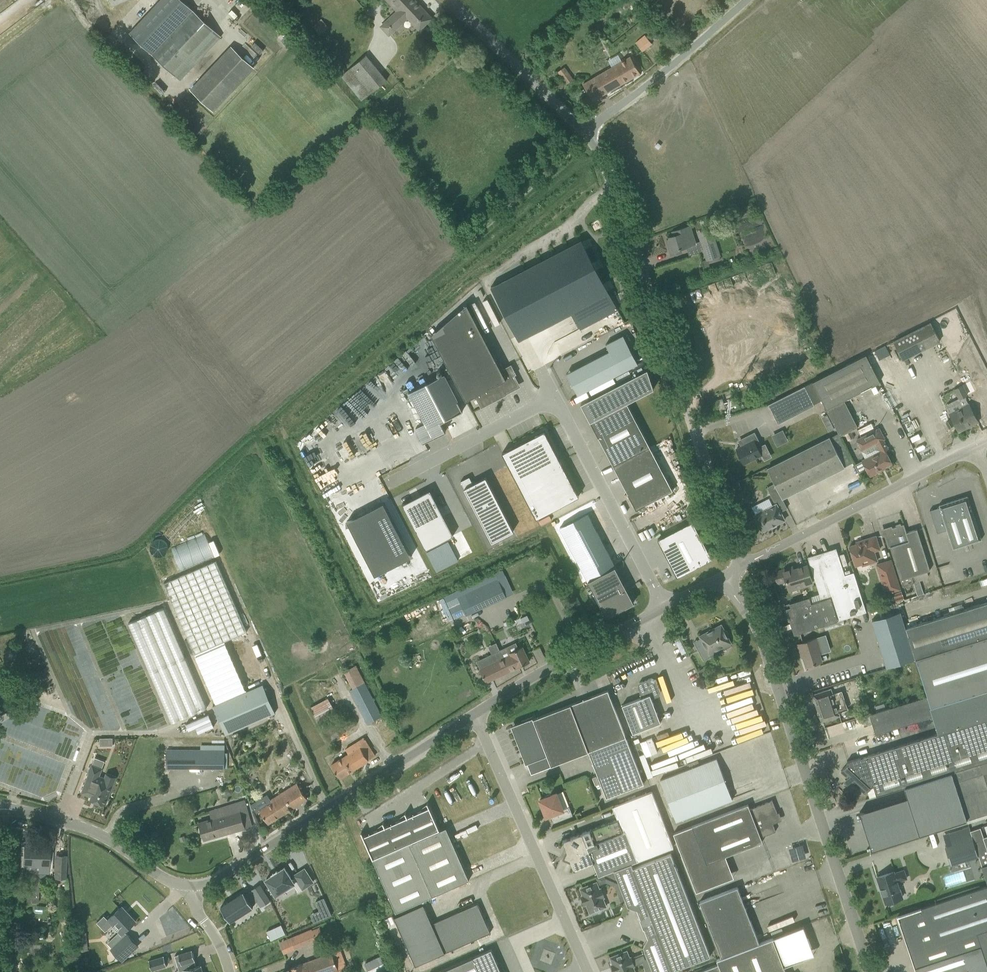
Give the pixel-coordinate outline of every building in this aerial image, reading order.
[(181,80),(222,36),(183,0),(160,0),(130,33),(181,80)] [(394,30),(408,17),(420,30),(432,18),(415,0),(392,0),(397,6),(394,9),(397,11),(386,21),(394,30)] [(321,18),(312,26),(317,33),(326,25),(321,18)] [(642,51),(652,43),(645,34),(635,42),(642,51)] [(342,76),(362,100),(386,79),(366,55),(342,76)] [(583,84),(593,100),(640,73),(631,56),(583,84)] [(210,67),(190,89),(213,111),(234,89),(210,67)] [(647,107),(661,97),(656,90),(642,100),(647,107)] [(670,237),(671,242),(668,243),(672,255),(681,252),(680,248),(696,243),(690,226),(673,231),(674,235),(670,237)] [(714,237),(701,241),(707,260),(720,256),(714,237)] [(616,310),(618,309),(609,290),(607,291),(581,242),(583,241),(582,239),(580,240),(491,286),(519,340),(572,313),(581,329),(616,310)] [(502,369),(467,303),(432,334),(466,400),(475,396),(481,408),(508,394),(506,391),(518,385),(513,376),(517,374),(512,364),(502,369)] [(894,342),(903,359),(940,340),(931,322),(894,342)] [(609,351),(567,373),(578,394),(638,363),(624,335),(606,344),(609,351)] [(822,400),(827,409),(880,382),(866,354),(813,381),(822,400)] [(648,369),(581,404),(590,421),(598,437),(613,465),(650,446),(627,402),(654,388),(651,378),(648,369)] [(416,428),(424,442),(446,431),(441,421),(463,410),(444,374),(410,392),(426,422),(416,428)] [(778,423),(814,405),(814,404),(822,400),(813,381),(768,404),(778,423)] [(960,398),(963,397),(967,395),(962,385),(955,389),(960,398)] [(722,398),(717,400),(720,409),(726,408),(722,398)] [(957,399),(946,405),(947,408),(950,414),(959,431),(959,429),(969,424),(970,425),(978,421),(969,404),(967,405),(961,408),(957,399)] [(827,414),(821,417),(828,430),(834,428),(827,414)] [(857,439),(862,450),(861,450),(865,458),(862,460),(871,476),(881,471),(880,469),(892,463),(887,452),(889,450),(884,439),(885,438),(880,428),(857,439)] [(777,446),(788,441),(783,429),(771,434),(777,446)] [(579,496),(562,463),(561,463),(544,431),(536,436),(535,435),(502,452),(537,518),(579,496)] [(740,438),(743,444),(736,447),(744,464),(762,455),(759,447),(761,446),(756,437),(757,437),(754,431),(740,438)] [(775,483),(782,497),(845,466),(830,437),(767,468),(775,483)] [(673,491),(650,446),(613,465),(629,494),(628,494),(637,510),(645,506),(645,505),(673,491)] [(492,542),(514,530),(486,477),(473,484),(470,476),(461,481),(492,542)] [(775,483),(767,487),(774,501),(782,497),(775,483)] [(454,535),(430,489),(402,504),(426,549),(454,535)] [(940,507),(930,510),(937,532),(947,529),(953,548),(982,539),(968,495),(939,505),(940,507)] [(752,506),(756,514),(754,515),(759,524),(758,525),(760,530),(762,530),(763,531),(771,527),(772,528),(777,525),(776,524),(785,519),(781,511),(777,503),(773,505),(769,498),(752,506)] [(414,561),(384,502),(346,521),(377,581),(414,561)] [(693,521),(658,539),(671,564),(670,564),(671,567),(672,566),(674,568),(672,569),(674,572),(675,571),(678,577),(697,567),(697,568),(701,566),(701,565),(713,559),(693,521)] [(931,570),(917,528),(907,532),(904,524),(883,530),(888,548),(891,547),(902,579),(931,570)] [(204,533),(171,547),(180,569),(213,555),(204,533)] [(856,542),(857,543),(850,546),(855,563),(868,559),(870,564),(878,561),(875,551),(881,549),(876,535),(856,542)] [(156,538),(149,550),(162,556),(168,545),(156,538)] [(791,607),(787,608),(790,620),(794,619),(798,633),(866,611),(854,572),(845,575),(839,555),(811,564),(823,600),(812,603),(810,597),(790,604),(791,607)] [(629,593),(611,557),(583,571),(607,617),(625,607),(635,602),(630,592),(629,593)] [(246,691),(269,682),(217,559),(164,582),(197,656),(193,658),(213,705),(246,691)] [(891,559),(876,564),(886,594),(901,589),(891,559)] [(789,588),(813,582),(807,565),(793,569),(793,566),(775,572),(778,583),(786,580),(789,588)] [(498,578),(459,596),(467,614),(506,596),(498,578)] [(902,591),(894,593),(896,601),(904,599),(902,591)] [(873,609),(874,606),(866,602),(865,605),(867,611),(873,609)] [(906,627),(916,658),(916,659),(986,636),(986,602),(906,627)] [(207,706),(164,608),(129,624),(172,722),(207,706)] [(916,658),(906,627),(901,611),(872,621),(887,667),(916,658)] [(722,624),(700,636),(705,646),(698,650),(704,660),(711,656),(710,654),(717,650),(716,648),(730,640),(728,637),(729,635),(728,632),(727,630),(724,630),(722,624)] [(933,716),(986,700),(986,636),(916,659),(927,696),(933,716)] [(817,638),(798,644),(801,652),(803,652),(807,666),(822,661),(819,653),(822,653),(817,638)] [(517,667),(518,667),(529,661),(522,646),(511,651),(509,647),(477,662),(486,681),(517,667)] [(353,689),(351,689),(368,723),(382,716),(356,665),(344,671),(353,689)] [(702,678),(707,676),(703,668),(698,670),(702,678)] [(642,697),(622,705),(633,733),(661,722),(652,698),(659,696),(661,691),(656,679),(652,677),(640,682),(638,686),(642,697)] [(813,694),(822,721),(840,715),(839,711),(847,708),(841,691),(833,694),(831,688),(813,694)] [(523,750),(521,751),(526,763),(528,762),(532,773),(589,751),(626,737),(608,690),(534,718),(533,716),(521,721),(522,723),(514,726),(523,750)] [(246,691),(213,705),(226,734),(259,720),(246,691)] [(876,734),(933,716),(927,696),(870,714),(876,734)] [(328,698),(310,705),(316,721),(335,713),(328,698)] [(979,763),(986,761),(986,700),(933,716),(939,732),(952,772),(979,763)] [(198,732),(213,727),(209,715),(184,722),(187,731),(196,728),(198,732)] [(952,772),(939,732),(847,761),(848,764),(841,771),(848,778),(846,780),(849,783),(851,781),(865,793),(871,786),(874,785),(877,795),(952,772)] [(332,764),(340,777),(375,755),(364,737),(346,749),(349,754),(332,764)] [(644,783),(626,737),(589,751),(606,797),(644,783)] [(651,737),(640,742),(646,756),(657,751),(651,737)] [(225,769),(225,749),(167,749),(167,768),(225,769)] [(733,799),(717,758),(660,780),(677,821),(733,799)] [(904,786),(907,796),(913,815),(919,834),(967,819),(986,812),(986,761),(980,763),(952,772),(904,786)] [(89,773),(81,792),(91,796),(90,799),(106,805),(113,785),(104,781),(105,778),(100,775),(102,768),(91,764),(88,773),(89,773)] [(267,794),(252,803),(258,812),(261,810),(269,823),(307,799),(297,783),(271,800),(267,794)] [(225,791),(226,794),(229,795),(233,794),(234,791),(233,788),(230,787),(227,788),(225,791)] [(606,873),(614,870),(631,863),(674,847),(652,791),(613,806),(618,819),(582,833),(594,863),(599,876),(606,873)] [(563,809),(557,793),(551,795),(551,794),(546,795),(547,797),(540,799),(546,816),(551,814),(554,822),(573,815),(570,807),(563,809)] [(913,815),(907,796),(860,811),(866,830),(913,815)] [(204,839),(252,826),(245,799),(209,809),(211,818),(199,822),(204,839)] [(725,881),(716,860),(763,841),(761,836),(776,831),(773,823),(777,812),(773,800),(750,809),(748,804),(674,833),(697,892),(725,881)] [(362,831),(361,832),(373,859),(440,829),(428,802),(427,803),(428,805),(421,808),(422,810),(408,816),(406,812),(405,812),(406,815),(399,818),(400,820),(386,826),(384,822),(383,822),(384,825),(377,828),(378,830),(364,836),(362,831)] [(919,834),(913,815),(866,830),(872,849),(919,834)] [(447,827),(373,859),(396,912),(470,879),(447,827)] [(984,837),(981,827),(971,830),(973,838),(979,856),(986,880),(986,835),(984,837)] [(563,840),(567,851),(564,857),(570,859),(574,870),(594,863),(582,833),(563,840)] [(979,856),(973,838),(945,846),(951,864),(979,856)] [(49,871),(50,846),(25,845),(25,848),(22,849),(22,854),(25,855),(24,871),(49,871)] [(633,868),(631,863),(614,870),(616,875),(627,906),(640,910),(640,914),(640,916),(640,918),(642,924),(643,926),(645,930),(649,934),(643,946),(653,971),(673,971),(672,971),(711,956),(671,853),(633,868)] [(56,856),(56,878),(66,878),(66,856),(56,856)] [(313,881),(304,868),(294,875),(295,877),(292,879),(284,867),(277,871),(272,874),(273,874),(266,879),(276,895),(285,889),(287,891),(295,886),(298,891),(313,881)] [(608,878),(616,875),(614,870),(606,873),(608,878)] [(895,873),(894,872),(877,877),(879,877),(883,888),(881,888),(886,903),(902,898),(897,882),(907,879),(904,870),(895,873)] [(27,874),(26,903),(39,903),(39,891),(45,891),(45,886),(46,874),(40,874),(27,874)] [(595,910),(599,912),(601,908),(606,906),(603,897),(604,897),(601,888),(599,889),(597,882),(581,888),(583,895),(582,896),(585,904),(587,904),(590,912),(595,910)] [(244,892),(221,907),(230,921),(253,906),(252,904),(259,900),(262,906),(270,900),(260,884),(252,889),(252,890),(246,894),(244,892)] [(722,957),(760,942),(738,886),(700,901),(722,957)] [(899,915),(899,914),(897,915),(899,921),(900,921),(917,971),(986,971),(986,886),(899,915)] [(324,918),(332,915),(325,897),(316,901),(320,910),(324,918)] [(478,903),(432,923),(423,904),(395,916),(416,965),(491,932),(478,903)] [(104,915),(97,922),(107,932),(115,924),(122,931),(123,933),(125,932),(136,921),(122,906),(108,919),(104,915)] [(313,930),(312,929),(291,938),(295,948),(324,937),(320,927),(313,930)] [(76,933),(77,941),(87,940),(86,932),(76,933)] [(122,960),(139,945),(128,933),(127,934),(114,945),(111,948),(122,960)] [(773,937),(760,942),(722,957),(717,959),(719,963),(722,971),(787,971),(773,937)] [(491,949),(438,971),(502,971),(501,971),(503,970),(500,963),(498,963),(491,949)] [(201,964),(196,966),(195,960),(192,950),(175,955),(180,971),(184,970),(185,971),(203,971),(201,964)] [(339,969),(347,966),(341,950),(333,953),(332,952),(291,968),(292,971),(333,971),(339,970),(339,969)] [(611,957),(614,964),(612,964),(615,971),(635,971),(633,966),(635,965),(631,957),(630,958),(627,951),(611,957)] [(167,965),(164,955),(149,960),(152,970),(167,965)] [(381,955),(365,962),(370,971),(389,971),(381,955)] [(719,963),(697,971),(722,971),(719,963)]
